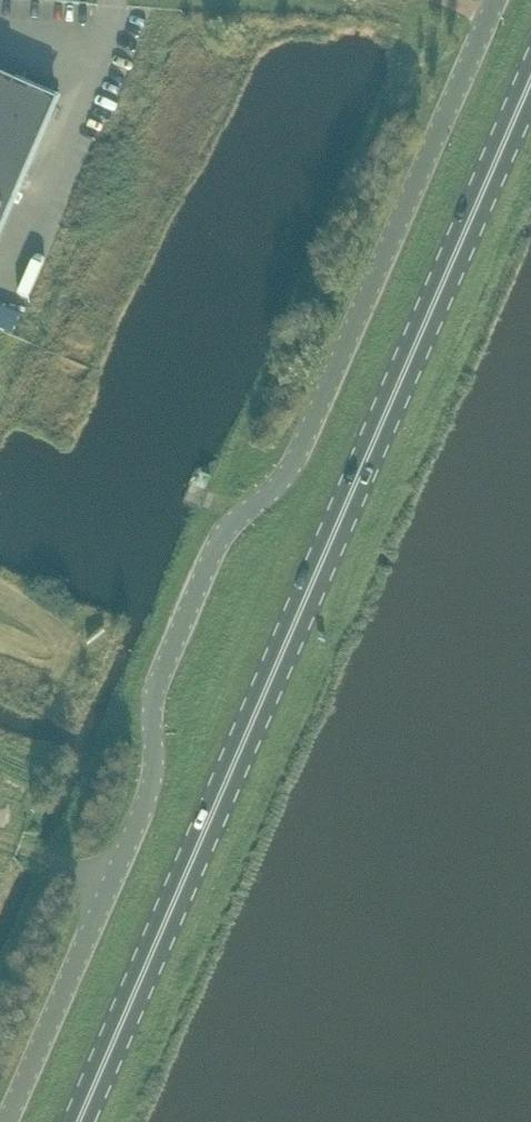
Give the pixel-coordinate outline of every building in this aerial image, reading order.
[(18,193),(25,178),(27,173),(26,173),(57,103),(0,78),(0,233),(18,193)]
